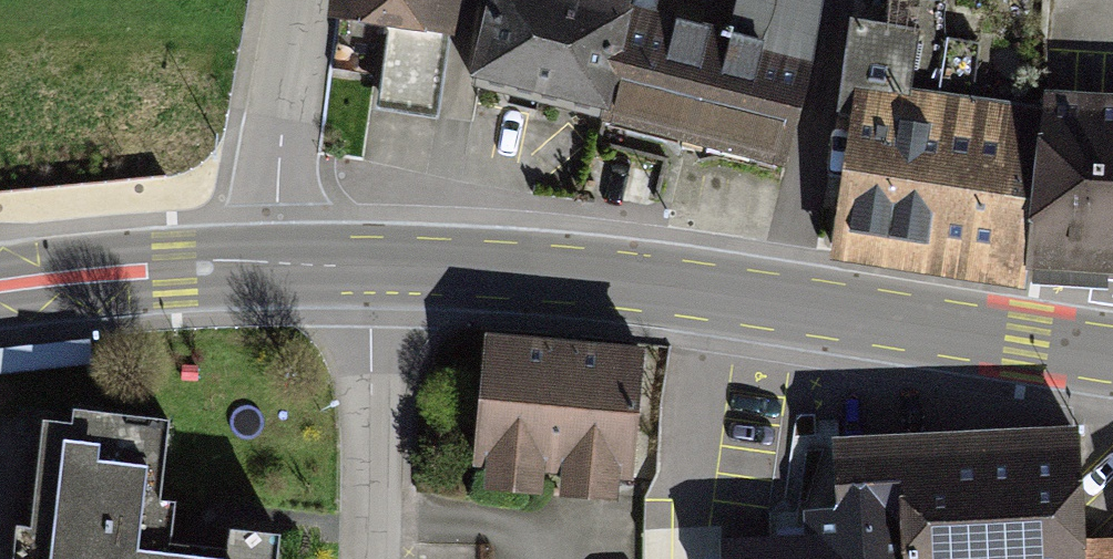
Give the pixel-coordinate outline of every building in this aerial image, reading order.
[(345,8),(467,20),(469,0),(346,0),(345,8)] [(479,95),(784,174),(814,60),(633,13),(636,0),(504,0),(479,95)] [(1032,119),(862,97),(842,251),(1011,273),(1032,119)] [(1051,98),(1038,269),(1112,274),(1112,103),(1051,98)] [(644,348),(484,334),(473,468),(632,481),(644,348)] [(45,439),(40,542),(21,541),(20,558),(157,558),(157,557),(181,558),(183,518),(165,517),(169,428),(80,424),(79,441),(45,439)] [(842,444),(846,518),(736,521),(734,558),(1074,558),(1068,434),(842,444)] [(276,548),(239,546),(238,558),(275,558),(276,548)] [(1085,546),(1085,558),(1112,558),(1112,546),(1085,546)]
